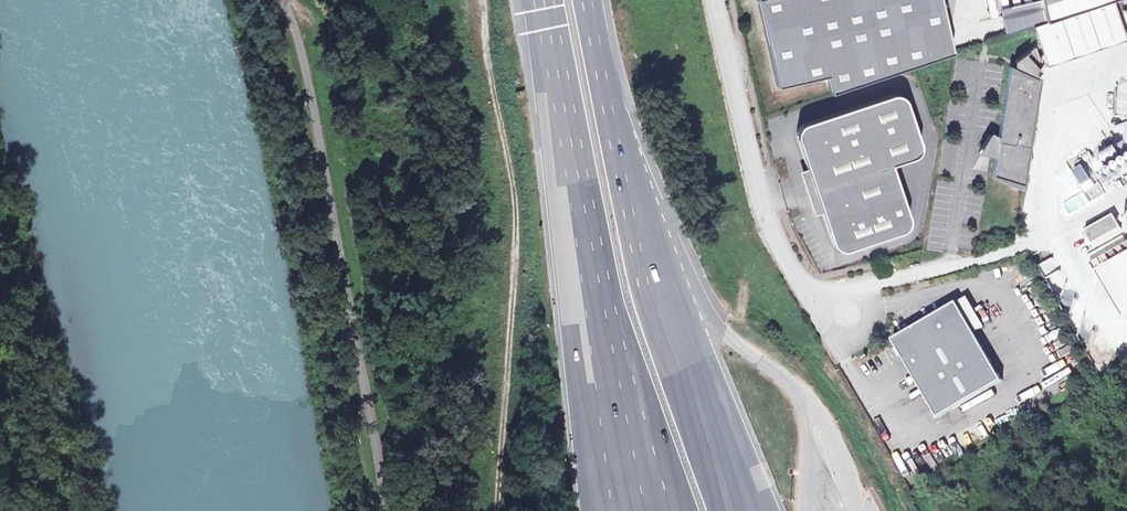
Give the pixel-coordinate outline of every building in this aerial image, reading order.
[(777,86),(826,75),(830,92),(952,52),(940,0),(757,0),(777,86)] [(992,175),(1024,185),(1039,80),(1033,79),(1036,76),(1041,71),(1038,68),(1044,61),(1046,66),(1126,40),(1112,0),(1107,0),(1044,21),(1032,25),(1041,53),(1038,56),(1035,48),(1029,52),(1029,51),(1015,61),(1020,68),(1013,73),(1009,72),(998,137),(995,157),(992,175)] [(1040,0),(1034,0),(999,8),(1005,34),(1032,25),(1044,21),(1040,0)] [(1044,21),(1107,0),(1040,0),(1044,21)] [(1113,79),(1114,111),(1106,111),(1106,128),(1122,128),(1121,115),(1126,115),(1126,78),(1113,79)] [(891,94),(806,123),(804,123),(803,123),(802,124),(799,126),(798,128),(797,132),(797,136),(797,137),(797,138),(831,241),(832,242),(832,243),(833,243),(833,244),(835,247),(836,247),(837,248),(838,248),(841,249),(845,249),(846,249),(900,231),(901,230),(902,230),(903,230),(903,229),(906,226),(908,223),(908,222),(908,217),(890,164),(911,157),(915,155),(917,153),(919,150),(920,147),(919,142),(906,102),(905,100),(902,97),(901,96),(897,94),(896,94),(891,94)] [(977,154),(995,157),(998,137),(989,134),(977,154)] [(1099,177),(1104,186),(1126,172),(1126,140),(1117,147),(1126,161),(1099,177)] [(1079,163),(1069,170),(1078,183),(1088,177),(1079,163)] [(1065,213),(1078,209),(1075,198),(1063,202),(1065,213)] [(1114,215),(1086,231),(1093,245),(1122,229),(1114,215)] [(1087,256),(1096,270),(1126,253),(1126,242),(1124,236),(1087,256)] [(897,258),(886,260),(887,267),(899,265),(897,258)] [(1050,258),(1038,263),(1051,293),(1064,287),(1050,258)] [(958,302),(893,340),(939,418),(1003,381),(975,332),(966,317),(958,302)] [(976,312),(966,317),(975,332),(984,326),(976,312)]
